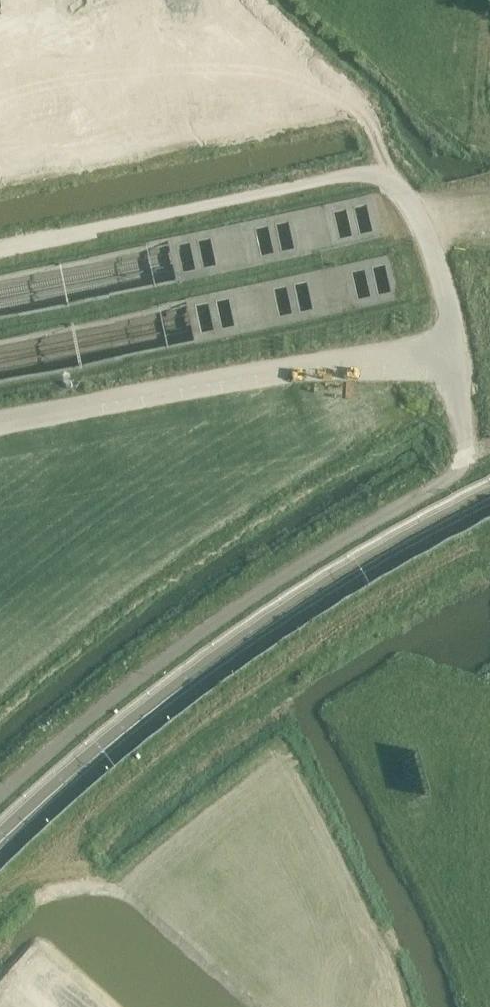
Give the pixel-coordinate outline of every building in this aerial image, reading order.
[(385,243),(381,229),(378,213),(375,200),(166,244),(169,258),(172,274),(175,287),(385,243)] [(395,290),(392,273),(389,263),(189,306),(191,317),(195,333),(198,350),(399,306),(395,290)]
